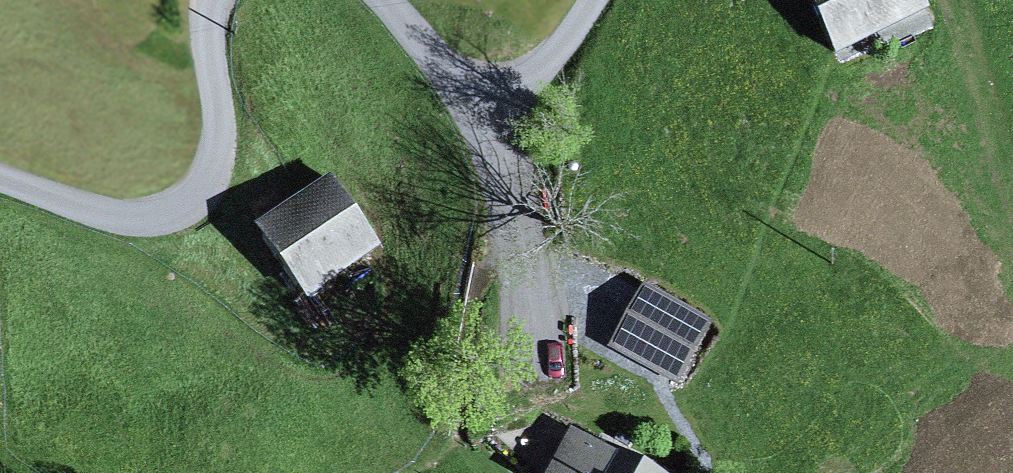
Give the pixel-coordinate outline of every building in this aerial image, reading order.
[(846,51),(930,14),(923,0),(823,0),(846,51)] [(333,188),(266,227),(305,294),(372,256),(333,188)] [(716,323),(643,287),(610,353),(683,389),(716,323)] [(581,423),(554,472),(677,472),(581,423)]
